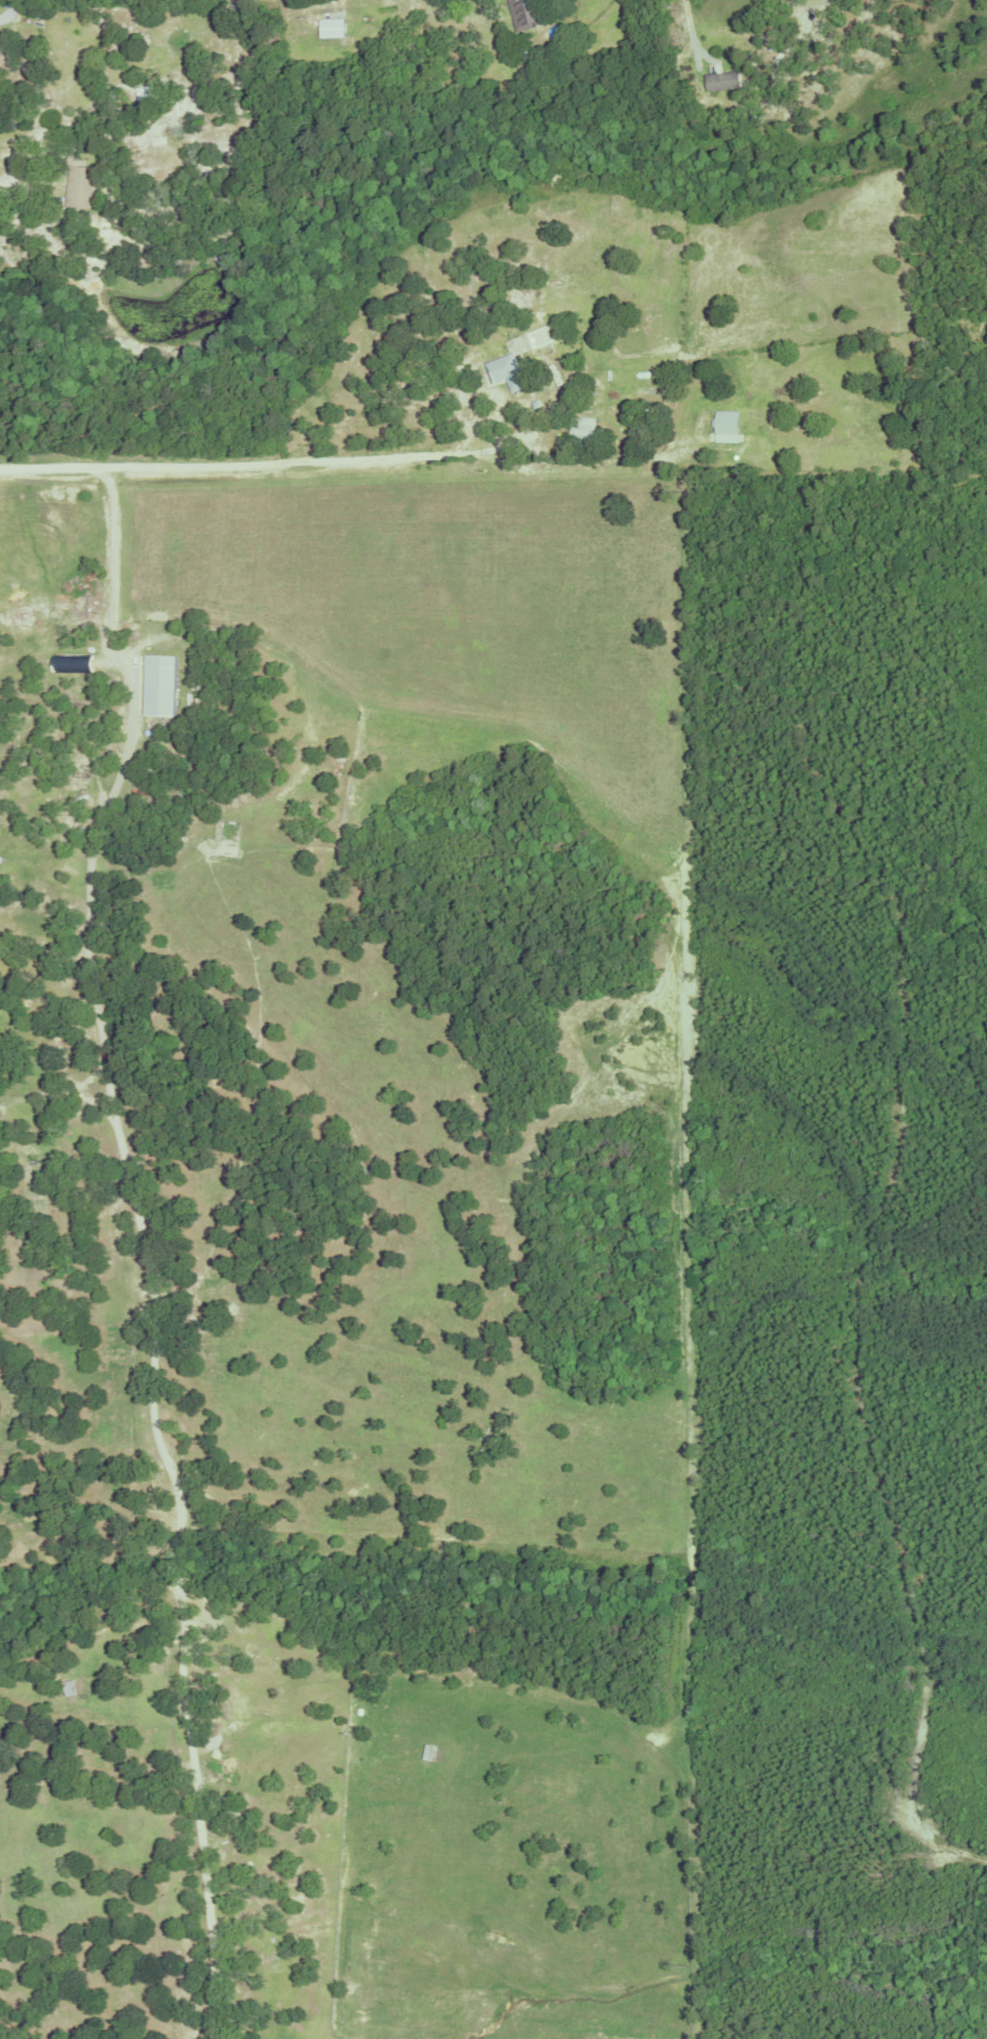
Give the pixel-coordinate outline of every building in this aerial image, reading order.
[(515,30),(507,0),(537,0),(543,23),(515,30)] [(322,38),(346,38),(346,19),(322,20),(322,38)] [(723,85),(722,82),(711,84),(710,79),(726,75),(727,85),(723,85)] [(136,86),(153,81),(157,95),(139,100),(136,86)] [(688,113),(695,99),(702,103),(695,116),(688,113)] [(93,190),(91,192),(90,207),(65,205),(69,163),(101,166),(99,181),(92,181),(92,183),(93,185),(93,190)] [(510,391),(505,377),(491,382),(483,362),(512,351),(526,385),(510,391)] [(530,400),(537,398),(540,405),(532,408),(530,400)] [(740,413),(717,412),(716,423),(715,423),(715,442),(739,443),(740,413)] [(567,439),(569,423),(568,423),(569,414),(595,417),(592,442),(567,439)] [(93,655),(53,654),(52,673),(92,674),(93,655)] [(175,716),(177,656),(147,655),(145,715),(175,716)]
